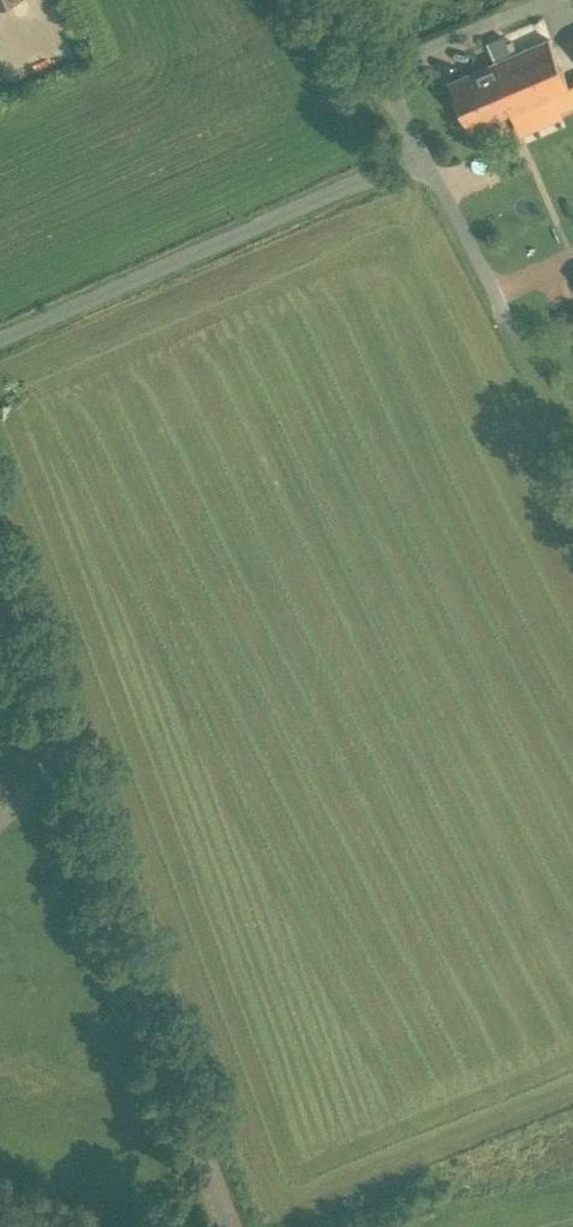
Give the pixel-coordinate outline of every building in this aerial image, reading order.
[(569,81),(549,38),(512,54),(503,34),(487,41),(496,61),(449,82),(470,129),(512,111),(520,130),(532,125),(564,202),(572,199),(572,79),(569,81)]
